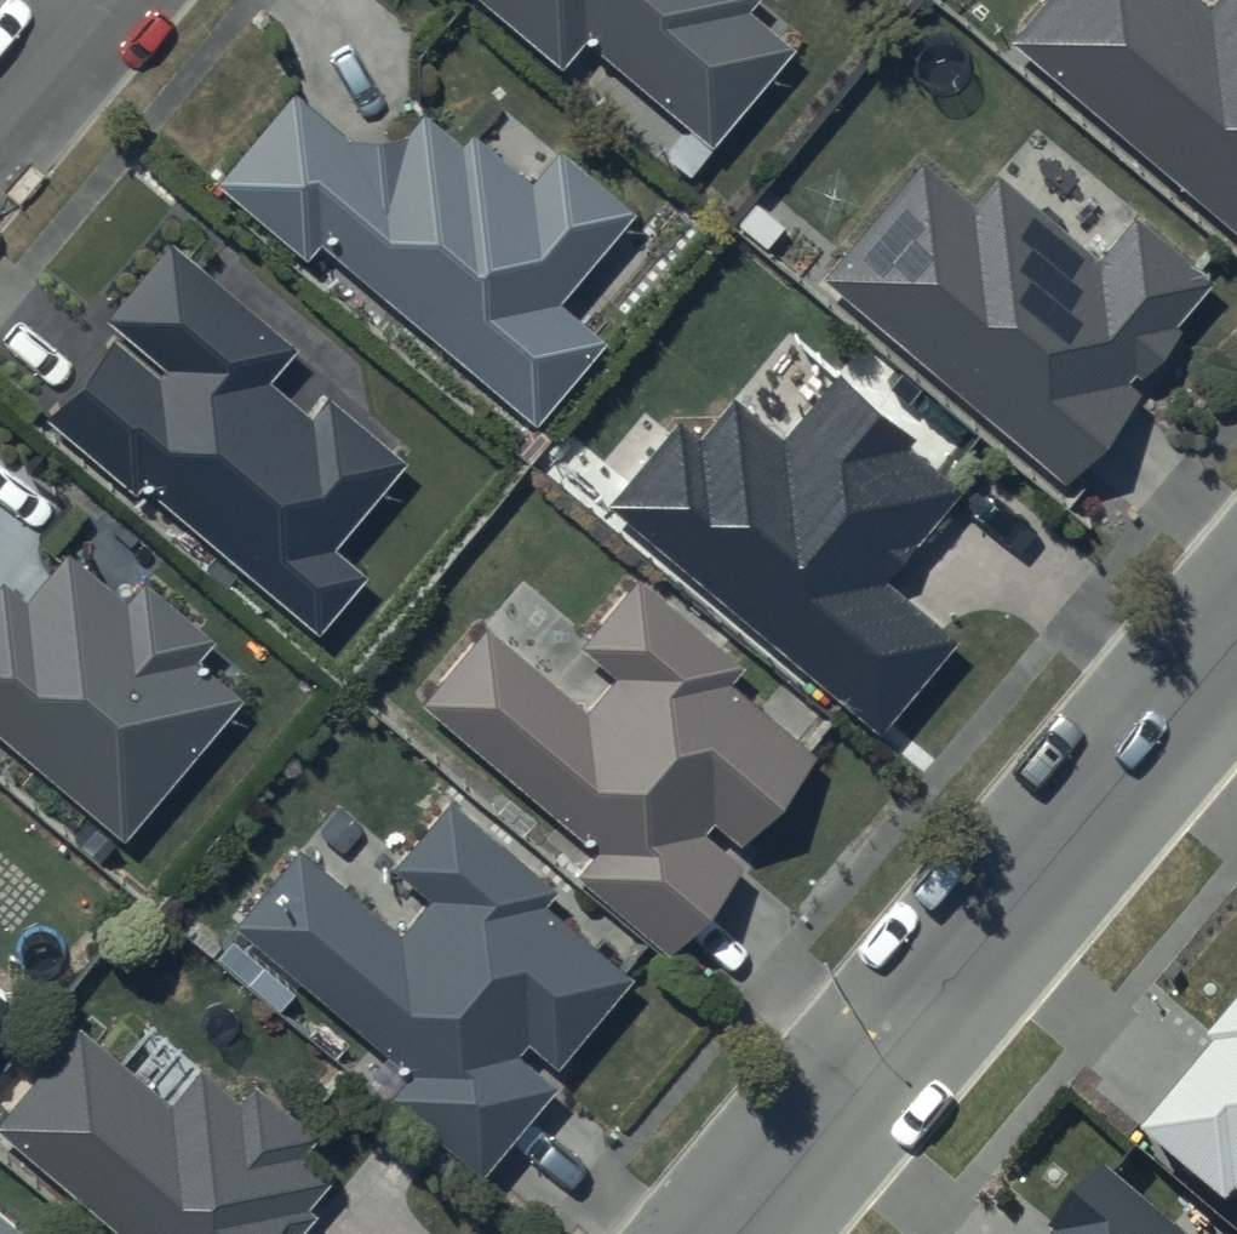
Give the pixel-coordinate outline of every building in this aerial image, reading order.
[(557,58),(581,31),(685,122),(662,148),(687,170),(715,139),(711,135),(795,40),(750,0),(490,0),(557,58)] [(1006,32),(1236,226),(1236,0),(1032,0),(1006,32)] [(288,82),(212,175),(301,251),(314,235),(531,416),(601,334),(554,294),(632,204),(557,140),(527,175),(467,124),(459,134),(423,103),(403,126),(343,127),(288,82)] [(918,151),(819,266),(1058,474),(1134,385),(1126,378),(1176,320),(1172,316),(1209,274),(1132,207),(1096,248),(993,159),(965,192),(918,151)] [(290,336),(167,234),(103,312),(117,323),(44,411),(133,485),(140,477),(316,623),(363,567),(330,540),(405,451),(324,384),(305,408),(261,372),(290,336)] [(676,411),(605,496),(876,725),(954,632),(880,570),(956,481),(902,435),(906,430),(790,332),(738,393),(732,388),(697,429),(676,411)] [(123,832),(241,690),(195,650),(211,631),(143,572),(125,593),(69,544),(26,593),(3,574),(0,578),(0,728),(123,832)] [(486,613),(416,692),(592,845),(574,865),(663,942),(735,860),(723,850),(812,748),(730,676),(744,660),(634,565),(573,634),(611,667),(583,698),(486,613)] [(300,838),(229,916),(403,1062),(382,1086),(479,1168),(554,1080),(543,1071),(630,968),(544,895),(555,882),(447,790),(389,859),(426,889),(397,923),(300,838)] [(1204,1034),(1212,1041),(1140,1127),(1225,1198),(1235,1186),(1236,1188),(1236,995),(1204,1034)] [(0,1106),(0,1128),(126,1233),(287,1233),(310,1206),(303,1200),(329,1169),(302,1146),(315,1131),(248,1074),(234,1092),(197,1061),(168,1094),(79,1019),(0,1106)] [(1106,1167),(1048,1233),(1185,1233),(1106,1167)] [(22,1226),(0,1207),(0,1233),(16,1233),(22,1226)]
